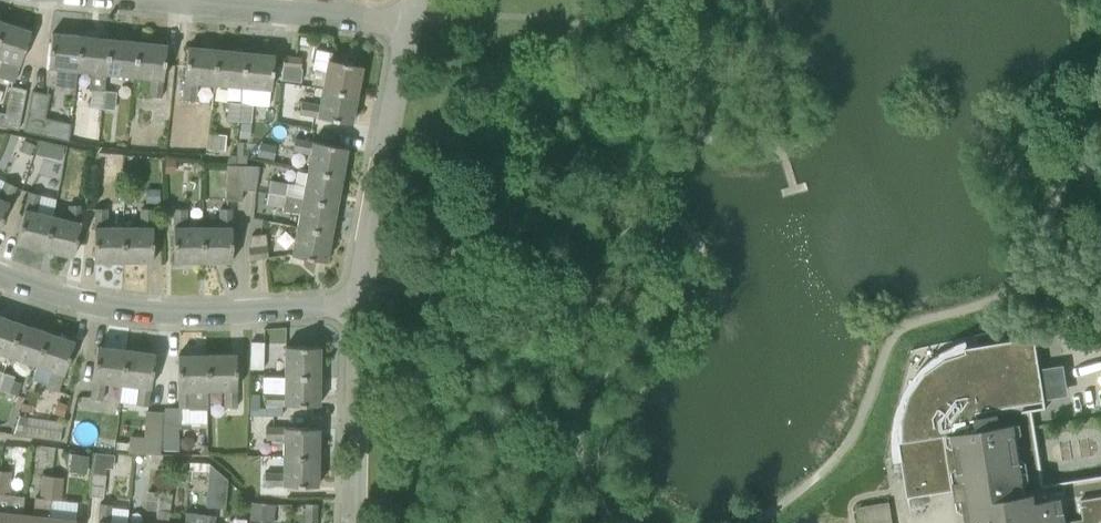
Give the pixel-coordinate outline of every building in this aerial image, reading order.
[(0,31),(0,56),(2,57),(0,62),(0,75),(15,80),(31,30),(3,21),(0,31)] [(64,68),(78,70),(81,35),(52,32),(47,86),(62,87),(64,68)] [(110,38),(81,35),(78,70),(91,71),(89,90),(92,91),(90,107),(100,109),(104,91),(106,72),(110,38)] [(309,36),(301,35),(300,44),(309,44),(309,36)] [(135,75),(138,41),(110,38),(106,72),(135,75)] [(138,41),(135,75),(152,77),(150,96),(162,97),(167,44),(138,41)] [(214,83),(217,49),(188,46),(183,99),(195,100),(197,81),(214,83)] [(243,85),(246,51),(217,49),(214,83),(243,85)] [(246,51),(243,85),(272,88),(275,54),(246,51)] [(299,82),(302,56),(284,55),(282,80),(299,82)] [(323,86),(323,88),(357,95),(362,65),(332,60),(330,73),(313,69),(310,84),(323,86)] [(27,90),(11,86),(5,113),(0,112),(0,126),(18,130),(27,90)] [(352,123),(357,95),(323,88),(320,105),(302,101),(300,110),(300,113),(352,123)] [(68,141),(71,123),(45,118),(50,95),(32,91),(24,131),(68,141)] [(116,92),(104,91),(100,109),(114,110),(116,92)] [(227,103),(226,120),(240,122),(241,104),(227,103)] [(251,122),(252,105),(241,104),(240,122),(251,122)] [(250,138),(251,123),(240,122),(239,137),(250,138)] [(211,134),(210,148),(217,149),(218,134),(211,134)] [(308,169),(342,176),(347,147),(296,138),(294,149),(311,152),(308,169)] [(21,150),(32,154),(36,144),(25,140),(21,150)] [(37,154),(47,156),(50,143),(40,141),(37,154)] [(262,142),(259,156),(275,159),(278,145),(262,142)] [(245,164),(249,164),(249,154),(243,152),(238,152),(238,154),(238,165),(245,164)] [(238,165),(238,154),(232,154),(227,159),(226,164),(238,165)] [(166,160),(166,173),(177,173),(177,160),(166,160)] [(243,199),(243,188),(245,164),(238,165),(226,164),(226,199),(243,199)] [(259,165),(249,164),(245,164),(243,188),(255,189),(259,165)] [(337,204),(342,176),(308,169),(303,198),(337,204)] [(288,196),(290,183),(272,179),(269,192),(288,196)] [(16,185),(5,180),(0,192),(0,224),(16,185)] [(161,203),(161,188),(148,188),(148,203),(161,203)] [(16,242),(45,249),(53,215),(36,211),(40,193),(29,190),(16,242)] [(285,207),(288,196),(269,192),(267,203),(285,207)] [(303,198),(288,196),(285,207),(285,212),(300,214),(297,226),(332,233),(337,204),(303,198)] [(53,215),(45,249),(73,256),(81,222),(80,204),(68,205),(69,219),(53,215)] [(203,226),(203,261),(232,261),(232,207),(220,207),(220,226),(203,226)] [(124,261),(124,226),(107,226),(107,208),(95,208),(95,261),(124,261)] [(141,225),(124,226),(124,261),(153,261),(153,208),(141,208),(141,225)] [(174,261),(203,261),(203,226),(186,226),(186,208),(174,208),(174,261)] [(332,233),(297,226),(292,254),(326,261),(332,233)] [(266,245),(265,234),(251,235),(248,247),(249,260),(267,258),(265,245),(266,245)] [(0,315),(0,352),(9,355),(20,322),(0,315)] [(48,332),(20,322),(9,355),(36,364),(48,332)] [(75,341),(48,332),(36,364),(52,370),(46,387),(58,391),(75,341)] [(1044,484),(1032,411),(1047,408),(1046,400),(1039,401),(1037,390),(1043,389),(1041,380),(1035,381),(1034,370),(1041,369),(1036,337),(966,348),(967,353),(965,354),(963,354),(961,355),(959,355),(957,356),(955,356),(954,357),(952,358),(950,358),(948,359),(947,360),(945,361),(943,362),(942,363),(940,364),(939,365),(937,366),(936,367),(933,369),(931,370),(930,371),(929,373),(927,374),(926,375),(925,376),(923,378),(921,380),(919,383),(917,386),(915,389),(913,393),(911,396),(911,397),(910,399),(909,401),(909,403),(908,404),(907,406),(907,408),(906,410),(906,411),(905,413),(905,417),(904,421),(904,422),(904,424),(904,426),(904,428),(904,430),(904,432),(904,434),(904,436),(904,438),(904,440),(899,440),(908,498),(942,492),(941,488),(956,485),(958,499),(964,498),(968,522),(1100,522),(1100,475),(1044,484)] [(264,369),(264,342),(251,341),(250,368),(264,369)] [(105,381),(122,383),(127,349),(97,345),(91,398),(102,399),(105,381)] [(285,375),(320,375),(320,346),(285,346),(285,375)] [(127,349),(122,383),(139,386),(136,404),(149,406),(156,353),(127,349)] [(208,389),(207,354),(178,354),(179,408),(165,408),(164,411),(162,451),(180,451),(179,429),(181,429),(181,426),(206,425),(205,410),(207,410),(206,389),(208,389)] [(207,354),(208,389),(226,389),(226,407),(237,407),(237,354),(207,354)] [(15,377),(3,373),(0,382),(0,391),(9,394),(15,377)] [(320,375),(285,375),(285,392),(267,392),(267,404),(281,404),(320,405),(320,375)] [(67,405),(57,401),(53,412),(63,416),(67,405)] [(23,403),(21,411),(33,413),(34,405),(23,403)] [(281,415),(281,404),(267,404),(267,415),(277,415),(281,415)] [(162,455),(162,451),(164,411),(146,410),(146,436),(130,435),(129,453),(162,455)] [(59,441),(62,422),(18,415),(12,434),(59,441)] [(285,439),(285,456),(319,456),(319,427),(266,426),(266,439),(285,439)] [(112,469),(113,454),(93,453),(88,496),(102,497),(104,468),(112,469)] [(71,454),(69,470),(87,472),(89,456),(71,454)] [(319,456),(285,456),(274,456),(274,473),(257,472),(257,483),(245,474),(242,486),(258,497),(286,498),(286,485),(318,485),(319,456)] [(193,471),(207,472),(208,464),(193,463),(193,471)] [(224,508),(225,497),(226,480),(208,464),(207,472),(205,507),(224,508)] [(23,513),(22,513),(23,496),(8,495),(9,471),(0,470),(0,522),(22,522),(23,513)] [(51,499),(53,477),(51,477),(42,476),(39,484),(38,497),(33,497),(32,514),(23,513),(22,522),(49,522),(50,516),(48,516),(49,499),(51,499)] [(51,499),(61,500),(63,478),(53,477),(51,499)] [(156,511),(158,493),(146,491),(144,510),(156,511)] [(167,511),(170,511),(171,494),(158,493),(156,511),(156,522),(167,522),(167,511)] [(110,521),(112,503),(100,502),(98,522),(126,522),(110,521)] [(893,516),(891,507),(890,502),(859,506),(862,522),(894,522),(893,516)] [(248,520),(261,521),(263,504),(250,503),(248,520)] [(275,505),(263,504),(261,521),(273,522),(275,505)] [(316,504),(304,504),(304,522),(313,522),(316,522),(316,504)] [(185,522),(214,522),(215,514),(203,513),(202,515),(186,513),(185,522)]
